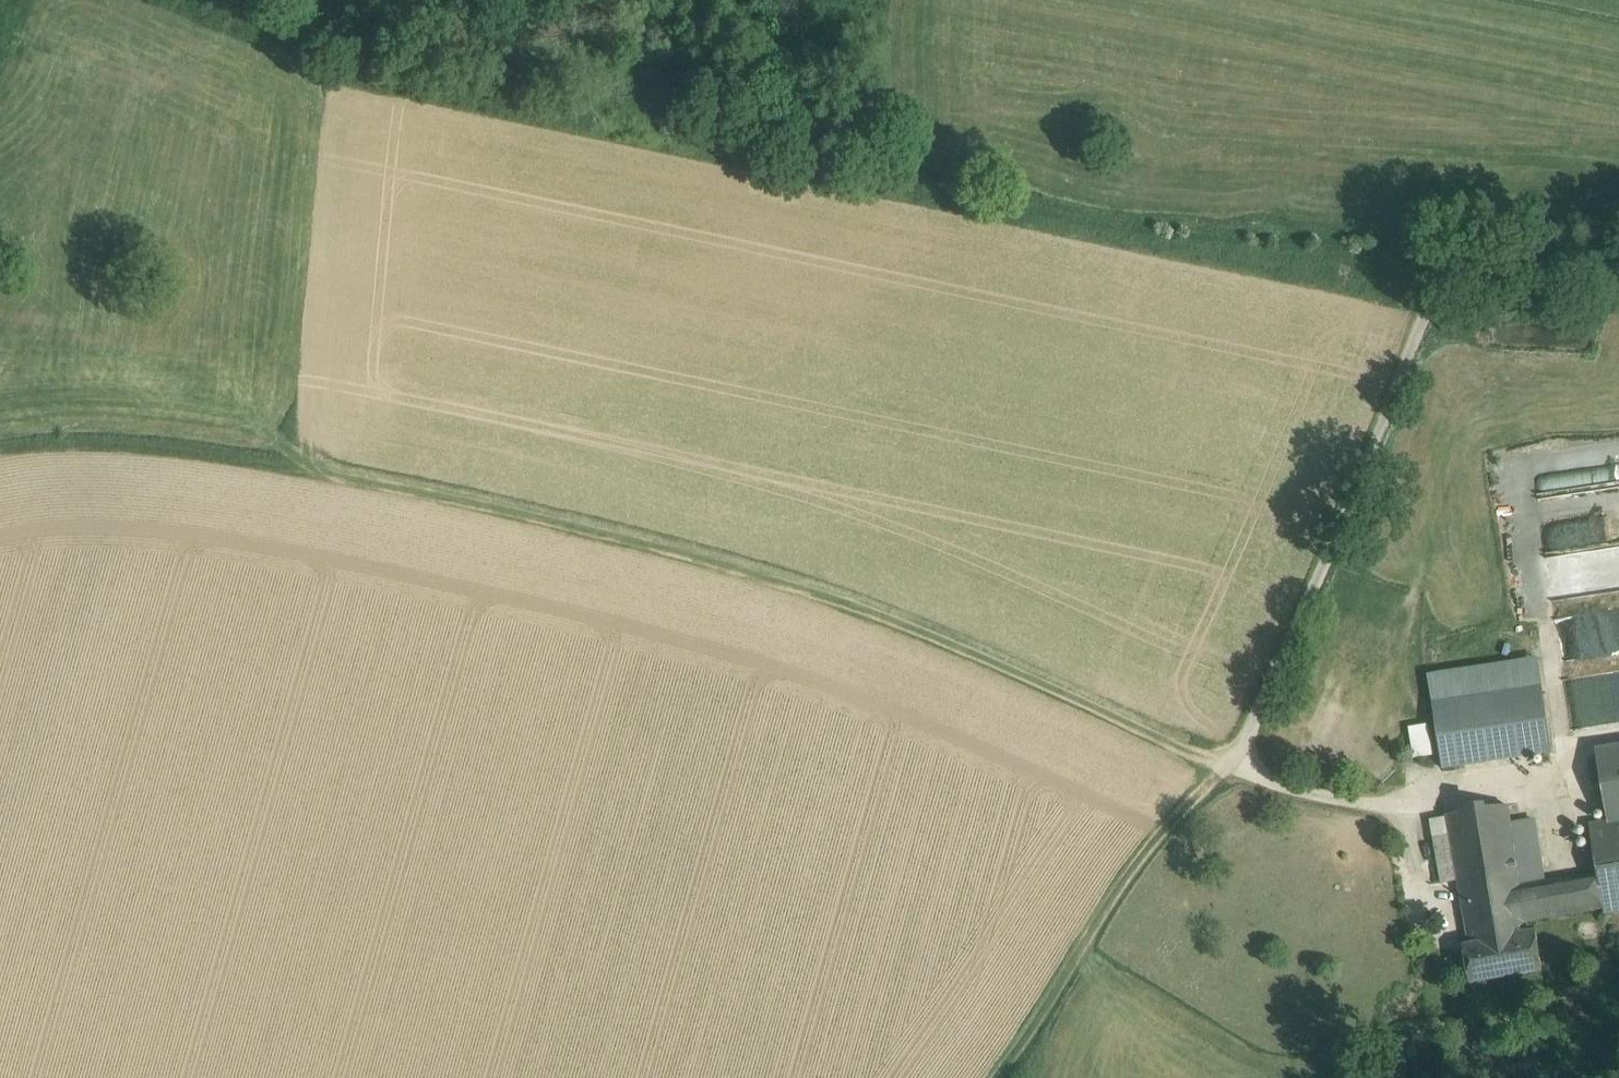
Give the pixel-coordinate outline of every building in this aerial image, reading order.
[(1538,660),(1429,676),(1433,704),(1543,687),(1538,660)] [(1543,687),(1433,704),(1443,769),(1553,752),(1543,687)] [(1412,725),(1417,757),(1436,754),(1431,722),(1412,725)] [(1601,731),(1575,735),(1577,748),(1602,745),(1601,731)] [(1508,805),(1447,815),(1451,835),(1435,838),(1443,883),(1459,880),(1468,929),(1525,917),(1526,922),(1604,909),(1598,874),(1521,888),(1508,805)] [(1590,825),(1598,874),(1604,909),(1605,915),(1618,913),(1618,820),(1590,825)] [(1525,917),(1468,929),(1471,945),(1464,946),(1471,984),(1543,971),(1537,931),(1528,933),(1526,922),(1525,917)]
